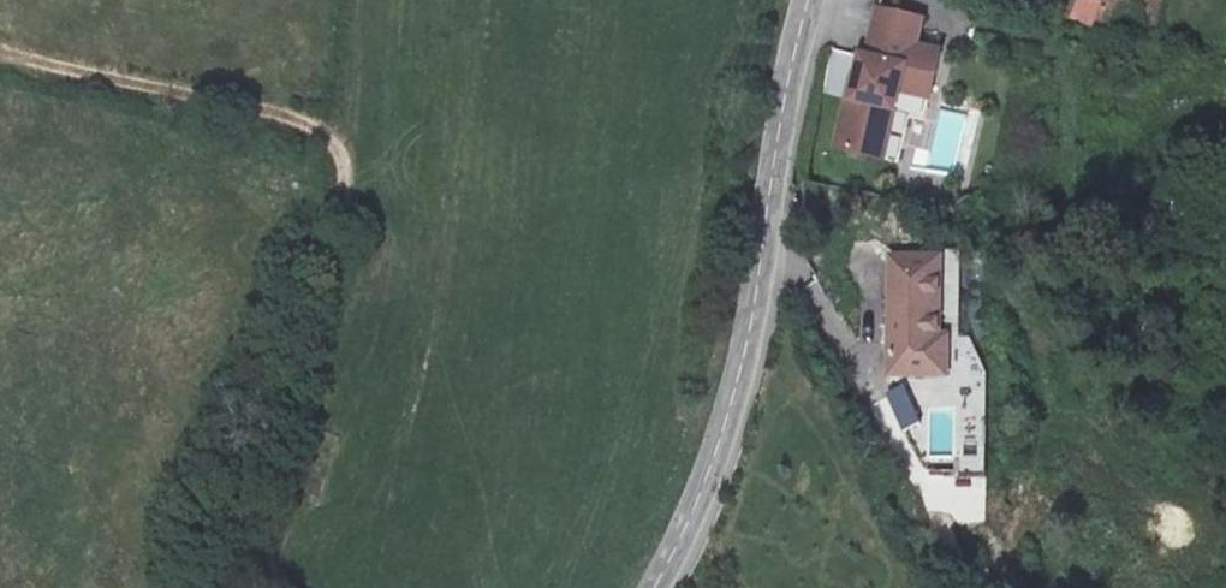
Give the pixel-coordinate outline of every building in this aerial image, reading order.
[(909,0),(888,0),(879,44),(873,43),(865,85),(860,84),(850,134),(888,143),(898,94),(908,95),(913,69),(944,75),(952,37),(927,31),(932,5),(909,0)] [(1091,27),(1099,0),(1073,0),(1067,19),(1091,27)] [(908,95),(898,94),(888,143),(898,144),(908,95)] [(944,361),(955,244),(905,239),(894,357),(944,361)] [(926,409),(928,457),(955,456),(953,408),(926,409)]
